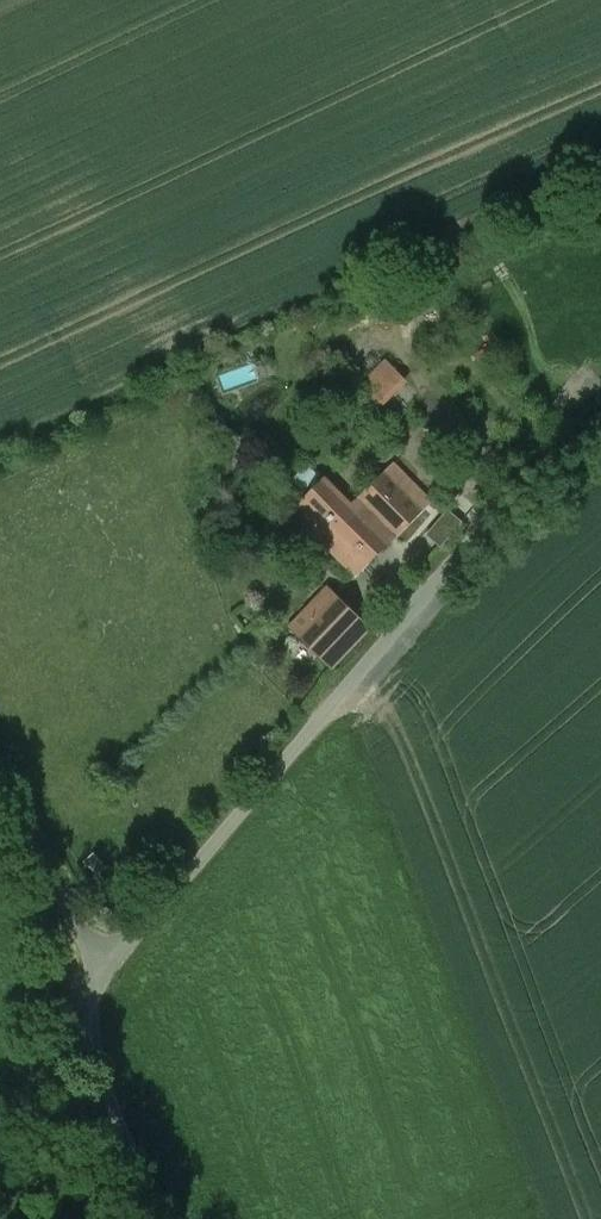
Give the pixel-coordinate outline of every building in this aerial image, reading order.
[(387,363),(365,385),(384,404),(406,382),(387,363)] [(386,472),(361,498),(398,535),(424,510),(386,472)] [(325,479),(293,511),(357,575),(398,535),(361,498),(352,506),(325,479)] [(450,511),(428,535),(442,547),(463,523),(450,511)] [(328,592),(295,626),(335,665),(368,631),(328,592)]
